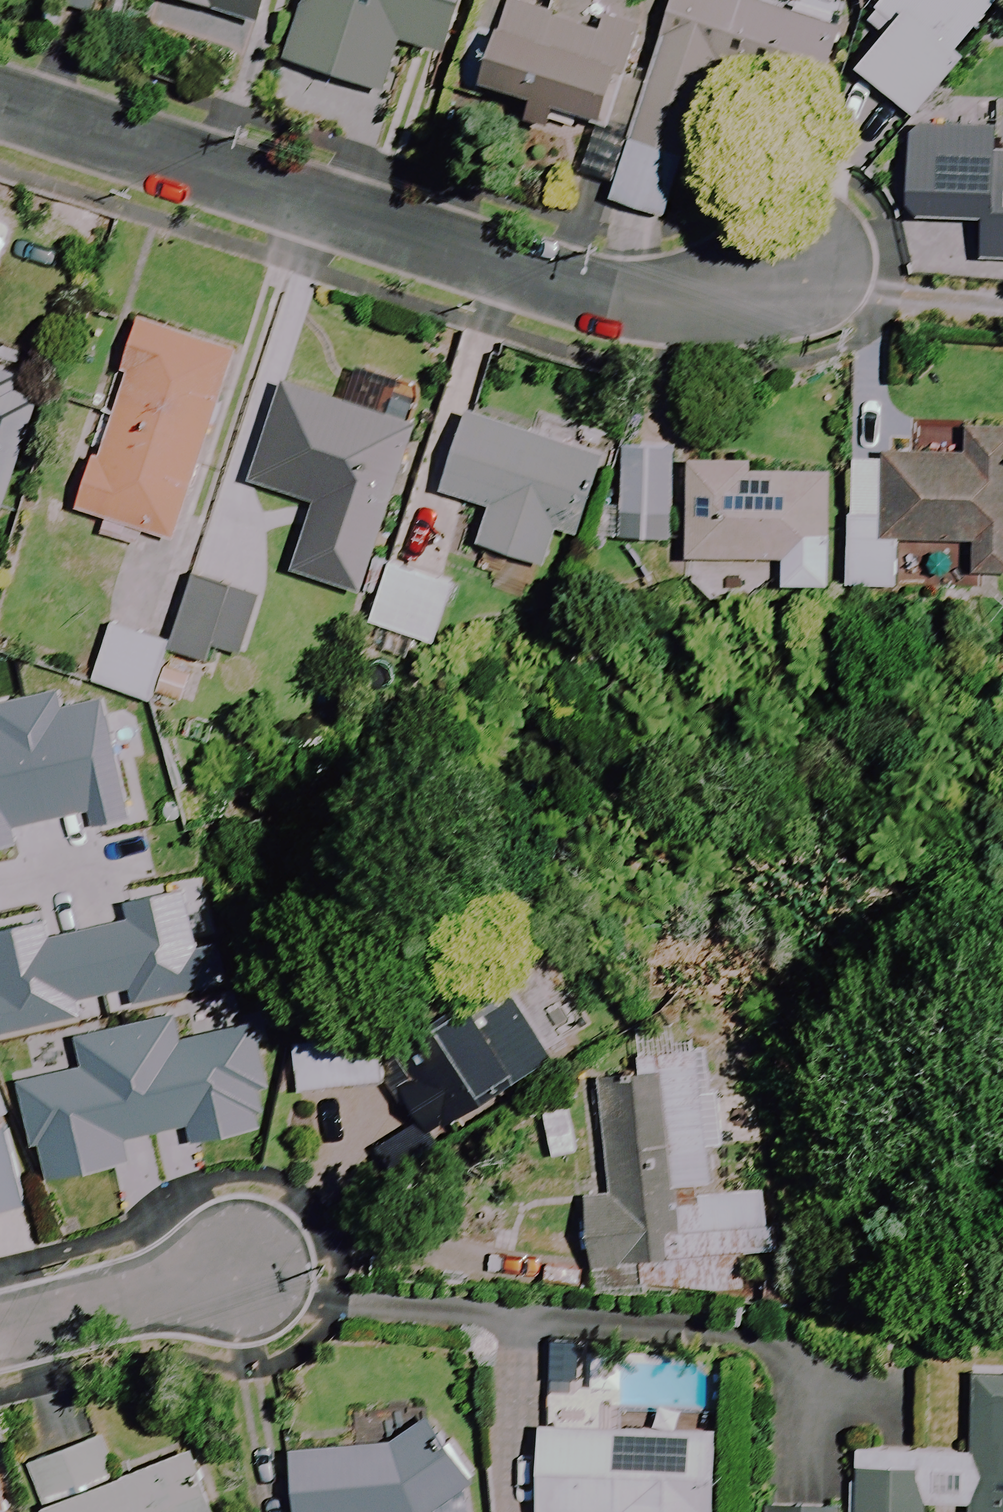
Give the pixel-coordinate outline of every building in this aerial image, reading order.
[(262,24),(269,0),(183,0),(262,24)] [(473,0),(312,0),(292,63),(395,95),(411,43),(455,57),(473,0)] [(650,6),(632,0),(514,0),(502,35),(478,26),(456,87),(484,97),(488,85),(606,127),(650,6)] [(623,134),(694,159),(726,71),(814,103),(841,28),(763,0),(671,0),(667,12),(623,134)] [(866,16),(888,34),(858,71),(916,117),(964,57),(958,52),(999,0),(879,0),(866,16)] [(987,153),(983,258),(1002,259),(1002,154),(987,153)] [(236,348),(141,318),(80,510),(106,518),(101,535),(137,547),(142,530),(174,540),(236,348)] [(3,515),(44,388),(0,374),(0,514),(3,515)] [(416,427),(286,383),(253,482),(317,503),(295,570),(361,592),(416,427)] [(599,456),(476,414),(449,492),(492,507),(480,543),(546,565),(560,525),(574,529),(599,456)] [(913,423),(911,457),(856,454),(850,585),(898,588),(900,539),(976,543),(974,574),(1002,575),(1002,427),(913,423)] [(682,452),(626,447),(618,538),(674,543),(682,452)] [(752,464),(693,462),(689,558),(785,561),(784,586),(829,587),(833,475),(752,472),(752,464)] [(456,588),(393,567),(374,623),(437,644),(456,588)] [(262,596),(197,575),(171,651),(208,663),(213,647),(242,656),(262,596)] [(150,700),(152,694),(181,703),(190,674),(162,665),(168,645),(114,627),(96,683),(150,700)] [(23,815),(6,731),(0,732),(0,889),(23,884),(7,818),(23,815)] [(149,1007),(120,935),(138,933),(121,872),(14,899),(43,1014),(0,1039),(0,1072),(19,1104),(72,1073),(95,1113),(149,1081),(143,1072),(186,1047),(159,1001),(149,1007)] [(11,915),(8,900),(0,901),(0,917),(11,915)] [(419,1105),(474,1074),(488,1099),(620,1024),(576,946),(444,1020),(451,1031),(395,1063),(419,1105)] [(298,1044),(303,1096),(380,1087),(375,1035),(298,1044)] [(638,1046),(638,1060),(639,1075),(601,1077),(606,1190),(588,1191),(592,1264),(646,1262),(647,1289),(746,1284),(745,1253),(772,1252),(769,1190),(710,1193),(705,1094),(718,1094),(716,1042),(638,1046)] [(268,1061),(221,1049),(197,1149),(243,1161),(268,1061)] [(27,1206),(7,1126),(0,1128),(0,1213),(27,1206)] [(973,1452),(860,1447),(856,1511),(925,1511),(926,1503),(972,1505),(972,1511),(1002,1511),(1002,1371),(976,1370),(973,1452)] [(101,1436),(31,1463),(49,1511),(217,1511),(178,1407),(101,1436)] [(433,1420),(396,1441),(290,1450),(296,1511),(433,1511),(475,1485),(433,1420)] [(716,1431),(541,1426),(539,1511),(714,1511),(716,1431)]
